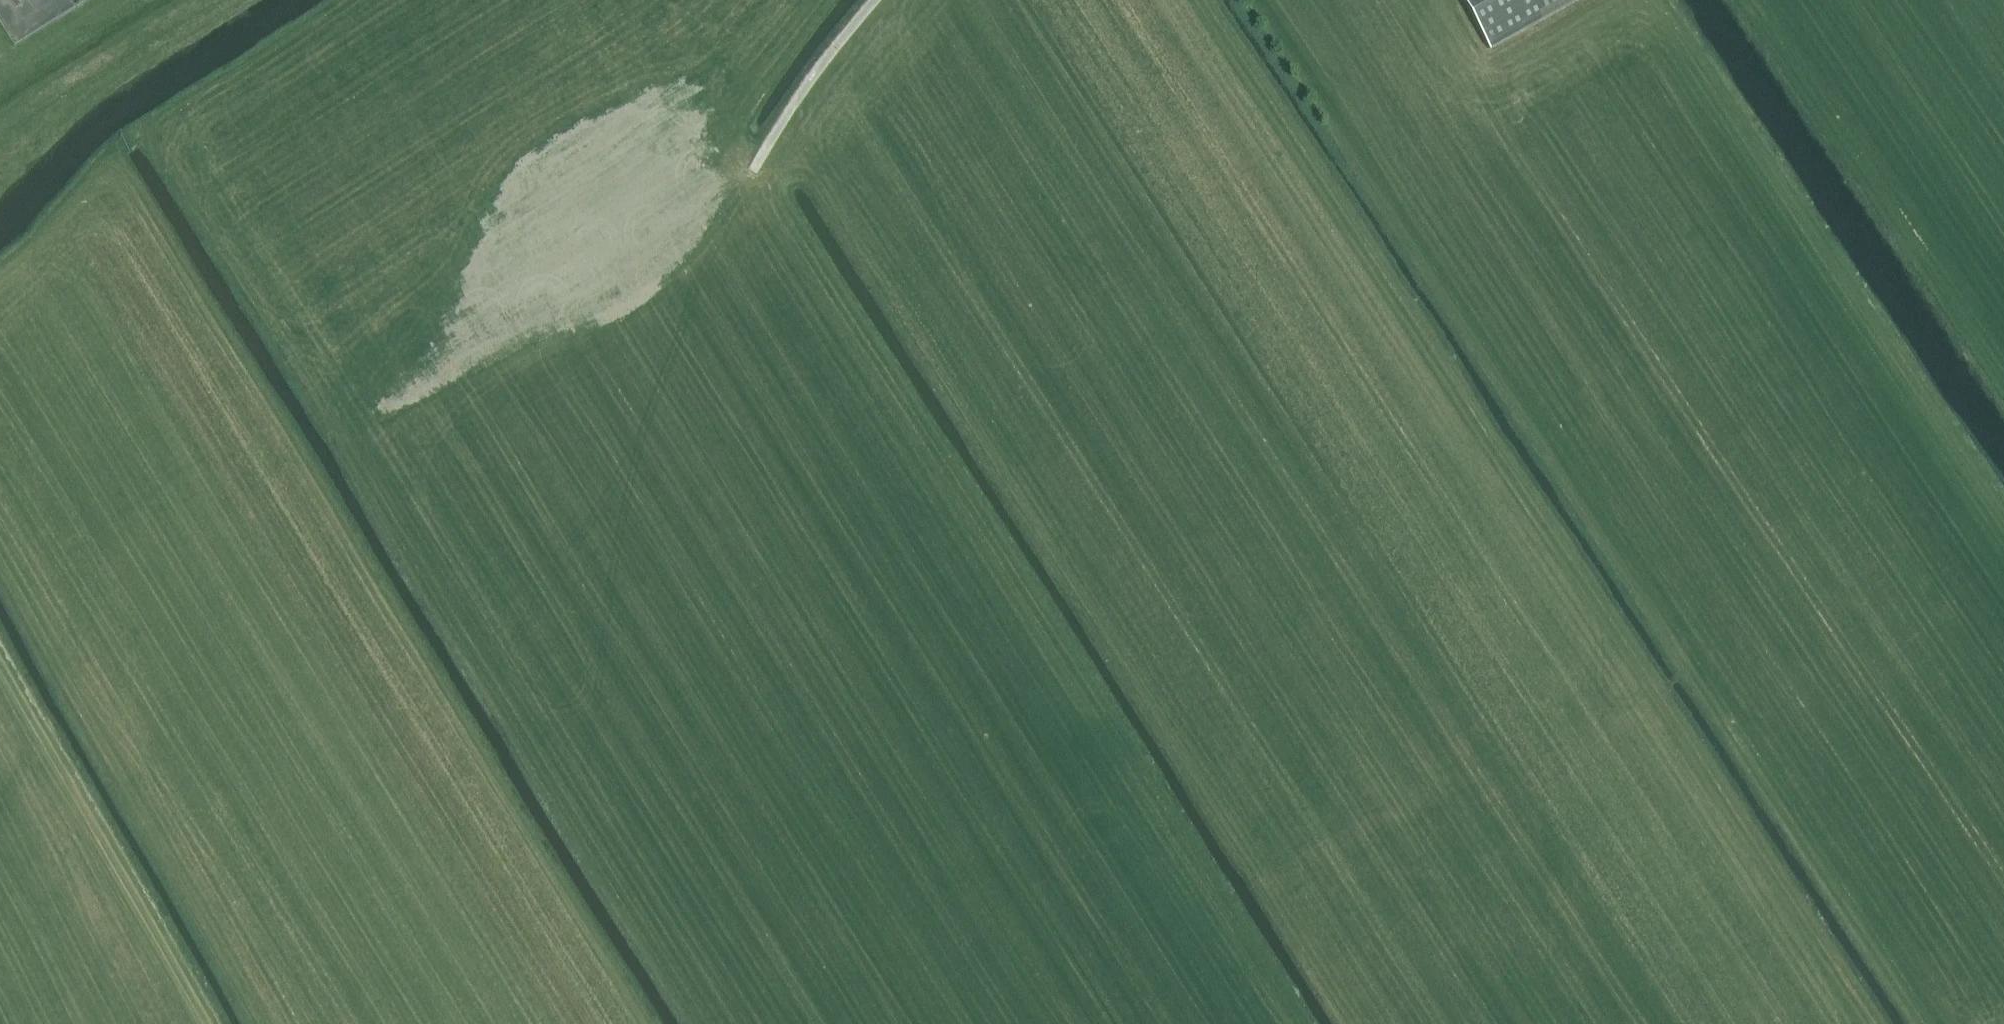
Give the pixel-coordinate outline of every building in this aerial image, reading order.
[(1488,50),(1578,0),(1460,0),(1488,50)]
